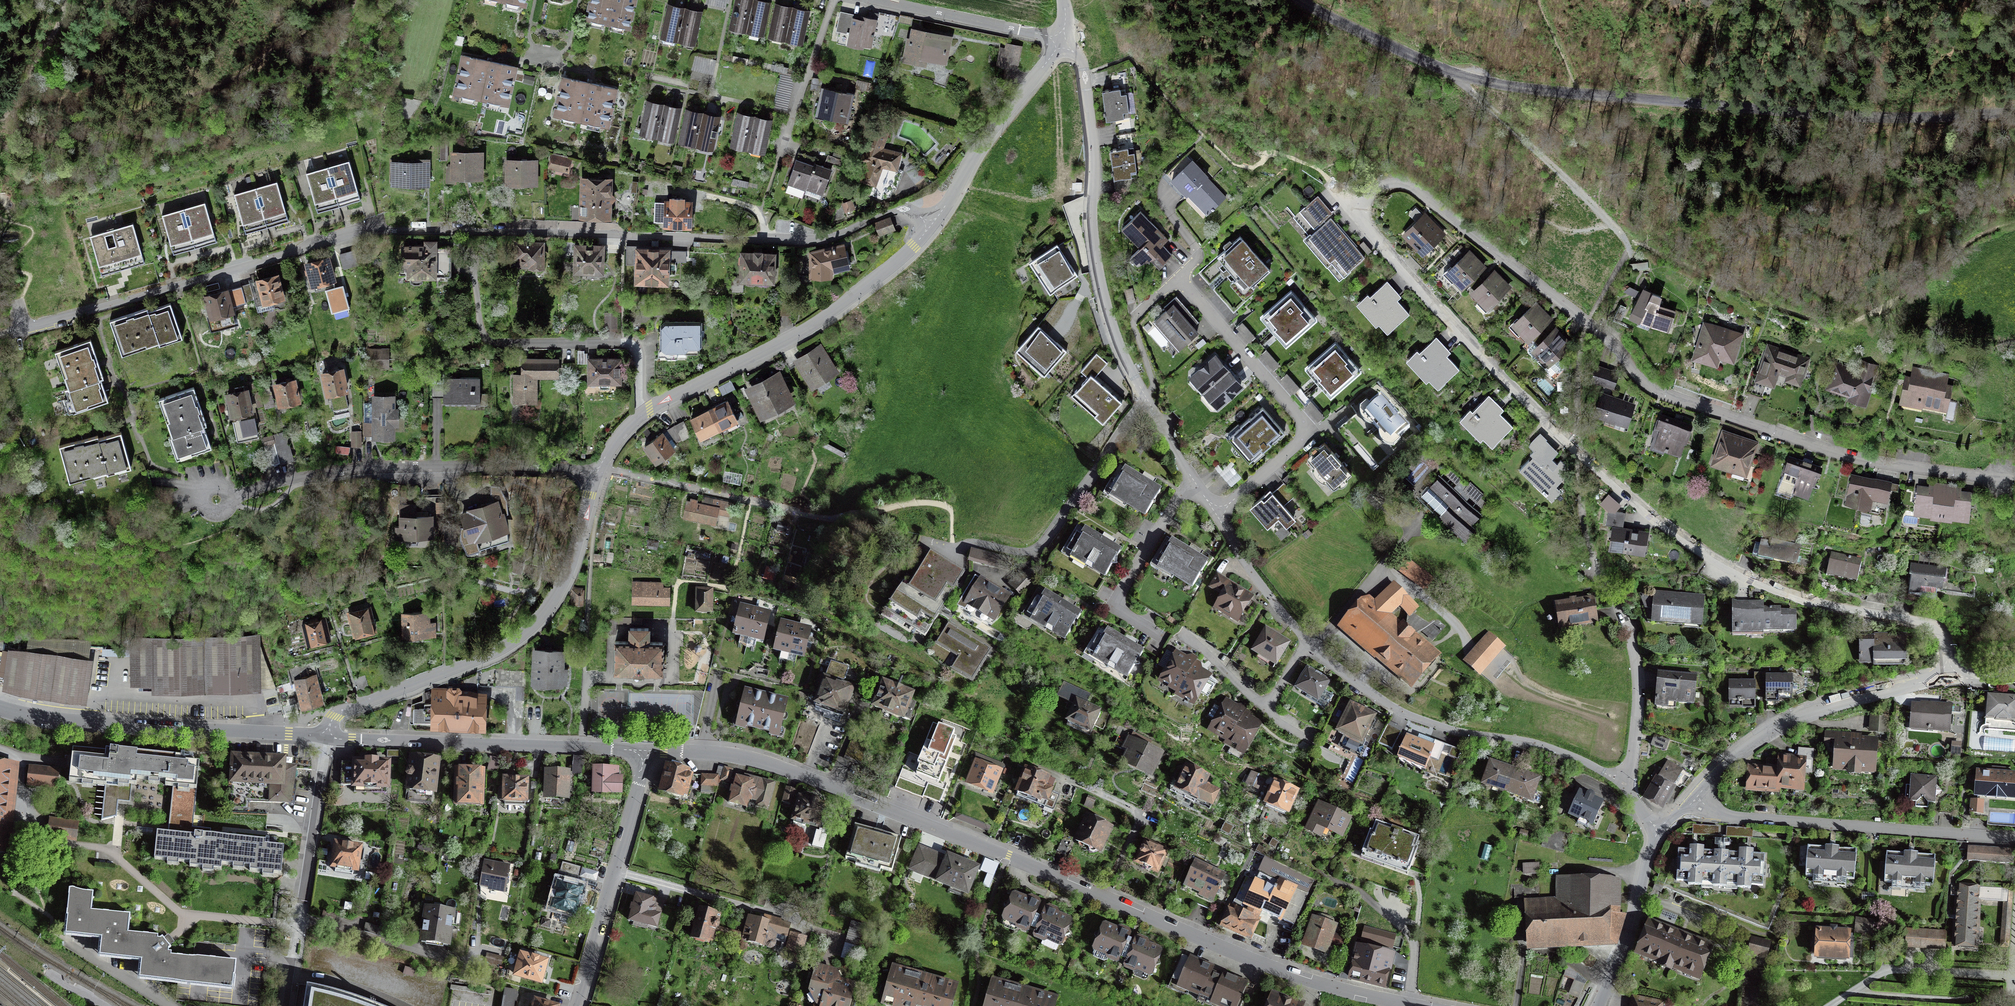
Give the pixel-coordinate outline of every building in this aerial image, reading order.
[(628,28),(634,0),(592,0),(587,20),(592,20),(603,23),(612,25),(624,27),(628,28)] [(753,2),(746,0),(735,0),(730,26),(747,30),(753,2)] [(770,5),(753,2),(747,30),(764,33),(770,5)] [(786,38),(792,10),(775,6),(769,34),(786,38)] [(678,39),(684,11),(667,7),(661,35),(662,35),(661,39),(663,43),(674,45),(677,42),(678,39)] [(803,42),(809,14),(792,10),(786,38),(803,42)] [(695,42),(701,15),(684,11),(678,39),(695,42)] [(840,12),(840,15),(877,23),(877,20),(840,12)] [(840,15),(836,31),(839,32),(849,34),(846,46),(863,50),(864,48),(871,49),(877,23),(840,15)] [(917,61),(918,55),(944,61),(948,38),(929,34),(928,36),(923,35),(923,32),(920,32),(920,33),(914,31),(912,41),(910,41),(906,59),(917,61)] [(849,34),(839,32),(836,44),(846,46),(849,34)] [(1021,47),(1007,44),(1006,49),(1004,60),(1008,61),(1017,63),(1021,47)] [(1004,60),(1006,49),(1002,48),(998,65),(1006,67),(1008,61),(1004,60)] [(464,55),(455,94),(462,95),(474,98),(488,101),(507,105),(515,66),(464,55)] [(695,58),(692,68),(713,72),(715,62),(695,58)] [(1110,85),(1125,83),(1123,67),(1108,69),(1110,85)] [(784,109),(791,76),(782,73),(775,107),(784,109)] [(534,77),(525,75),(523,82),(533,84),(534,77)] [(564,77),(555,115),(562,117),(574,120),(588,122),(600,125),(607,127),(615,88),(564,77)] [(810,89),(820,91),(822,79),(813,77),(810,89)] [(857,80),(855,88),(869,92),(871,83),(857,80)] [(824,114),(824,117),(831,119),(838,91),(839,84),(836,83),(835,90),(821,87),(816,112),(824,114)] [(1125,83),(1110,85),(1111,90),(1120,89),(1121,94),(1126,94),(1125,83)] [(838,91),(831,119),(839,121),(840,117),(849,119),(854,94),(841,92),(842,85),(839,84),(838,91)] [(1102,91),(1104,106),(1128,103),(1126,94),(1121,94),(1120,89),(1111,90),(1102,91)] [(657,135),(663,107),(646,103),(640,131),(657,135)] [(1129,112),(1128,103),(1104,106),(1106,121),(1114,120),(1124,118),(1123,113),(1129,112)] [(663,107),(657,135),(675,139),(681,111),(663,107)] [(679,140),(696,144),(703,116),(685,112),(679,140)] [(1124,118),(1114,120),(1115,125),(1130,122),(1129,112),(1123,113),(1124,118)] [(720,119),(703,116),(696,144),(714,147),(720,119)] [(731,143),(748,147),(754,119),(737,116),(731,143)] [(765,151),(771,123),(754,119),(748,147),(765,151)] [(1130,122),(1115,125),(1117,134),(1132,132),(1130,122)] [(903,170),(896,168),(899,154),(881,149),(887,132),(875,128),(866,153),(871,155),(862,180),(874,184),(870,195),(882,199),(890,196),(894,183),(898,184),(903,170)] [(1133,142),(1132,132),(1117,134),(1118,144),(1133,142)] [(1133,142),(1118,144),(1119,149),(1128,148),(1129,154),(1134,153),(1133,142)] [(1110,150),(1112,165),(1135,162),(1134,153),(1129,154),(1128,148),(1110,150)] [(454,167),(454,177),(476,177),(476,166),(481,166),(481,154),(454,153),(454,167)] [(814,165),(815,163),(817,158),(804,154),(801,161),(796,159),(788,184),(787,189),(795,192),(794,194),(803,197),(806,188),(814,165)] [(1166,173),(1172,180),(1192,161),(1186,154),(1166,173)] [(832,156),(830,163),(843,167),(845,160),(832,156)] [(566,170),(567,172),(569,171),(568,169),(570,161),(553,157),(550,167),(566,170)] [(426,183),(426,169),(428,169),(428,159),(418,159),(418,163),(392,163),(392,183),(426,183)] [(349,160),(328,166),(339,207),(361,200),(349,160)] [(508,173),(512,173),(512,182),(535,183),(535,161),(508,161),(508,173)] [(1192,161),(1172,180),(1187,195),(1190,193),(1209,213),(1212,210),(1213,211),(1215,209),(1214,208),(1226,197),(1192,161)] [(1135,162),(1112,165),(1114,180),(1125,178),(1137,176),(1137,171),(1135,162)] [(814,165),(806,188),(807,188),(821,193),(822,193),(823,194),(831,169),(823,166),(815,163),(814,165)] [(339,207),(328,166),(306,172),(318,213),(339,207)] [(609,202),(613,198),(609,194),(609,180),(583,179),(582,215),(608,216),(609,202)] [(255,187),(267,227),(289,221),(277,181),(255,187)] [(246,234),(267,227),(255,187),(234,193),(246,234)] [(821,193),(807,188),(805,194),(819,199),(821,193)] [(1295,215),(1311,235),(1307,239),(1323,259),(1328,254),(1344,273),(1364,257),(1331,218),(1326,223),(1324,221),(1331,215),(1316,197),(1295,215)] [(533,213),(532,220),(612,222),(613,198),(609,202),(608,216),(533,213)] [(687,225),(689,225),(690,203),(682,203),(683,199),(672,198),(671,202),(654,202),(654,222),(666,222),(665,224),(667,224),(667,227),(675,228),(675,224),(680,224),(679,228),(687,228),(687,225)] [(216,242),(205,202),(183,208),(195,248),(216,242)] [(852,204),(841,207),(844,217),(855,213),(852,204)] [(162,214),(174,254),(195,248),(183,208),(162,214)] [(1410,214),(1417,221),(1423,216),(1415,209),(1410,214)] [(1126,227),(1131,233),(1128,236),(1140,248),(1131,257),(1138,265),(1156,257),(1162,263),(1172,254),(1163,245),(1160,242),(1165,238),(1168,240),(1141,211),(1122,229),(1123,230),(1126,227)] [(1417,221),(1406,232),(1412,237),(1411,239),(1411,241),(1424,254),(1429,249),(1435,242),(1443,234),(1432,223),(1431,224),(1423,216),(1417,221)] [(880,235),(895,230),(890,217),(875,223),(880,235)] [(133,223),(112,229),(124,269),(144,263),(133,223)] [(1123,230),(1128,236),(1131,233),(1126,227),(1123,230)] [(101,275),(124,269),(112,229),(90,235),(101,275)] [(1253,287),(1256,284),(1255,283),(1270,270),(1240,236),(1218,256),(1247,290),(1251,286),(1253,287)] [(422,283),(422,281),(450,281),(450,247),(440,247),(440,242),(427,242),(427,245),(415,245),(415,247),(411,247),(411,246),(409,245),(409,247),(404,247),(403,264),(399,264),(399,276),(404,276),(404,282),(418,284),(422,283)] [(516,256),(520,256),(520,262),(532,262),(532,269),(541,269),(541,265),(542,265),(543,242),(517,242),(516,256)] [(1435,242),(1429,249),(1435,255),(1439,251),(1434,247),(1437,244),(1435,242)] [(1053,292),(1078,276),(1057,244),(1033,260),(1053,292)] [(626,245),(626,264),(634,264),(635,251),(637,251),(637,249),(668,250),(672,250),(672,247),(626,245)] [(605,256),(605,251),(601,251),(602,247),(574,246),(574,258),(577,258),(576,269),(601,270),(601,256),(605,256)] [(847,250),(844,251),(843,246),(812,253),(812,276),(830,276),(830,267),(850,262),(847,250)] [(667,261),(668,250),(637,249),(637,251),(636,281),(640,281),(640,283),(647,283),(647,281),(661,282),(662,283),(666,284),(668,281),(669,278),(667,276),(667,273),(675,273),(675,271),(677,269),(677,265),(675,263),(675,261),(667,261)] [(1424,254),(1419,249),(1414,254),(1424,264),(1427,262),(1433,255),(1428,250),(1424,254)] [(672,250),(668,250),(667,261),(675,261),(686,261),(686,251),(672,250)] [(358,264),(354,251),(340,255),(343,268),(358,264)] [(758,279),(758,281),(760,283),(767,284),(770,281),(770,280),(772,280),(773,255),(762,254),(762,251),(754,251),(754,254),(743,253),(743,255),(742,255),(739,257),(739,263),(741,265),(742,265),(742,278),(742,279),(758,279)] [(1484,267),(1469,251),(1445,275),(1452,283),(1460,291),(1468,283),(1475,276),(1484,267)] [(1247,290),(1218,256),(1201,271),(1212,283),(1221,275),(1224,279),(1215,287),(1236,310),(1253,296),(1250,293),(1254,289),(1253,287),(1251,286),(1247,290)] [(1156,257),(1150,259),(1160,269),(1165,264),(1164,262),(1162,263),(1156,257)] [(305,270),(306,274),(310,273),(312,284),(334,278),(328,258),(307,264),(308,269),(305,270)] [(1475,290),(1470,294),(1487,311),(1510,288),(1493,271),(1482,283),(1475,290)] [(259,281),(254,282),(256,291),(252,292),(254,298),(255,303),(273,299),(275,306),(277,306),(281,308),(285,306),(287,303),(289,303),(286,291),(281,292),(277,275),(258,280),(259,281)] [(1475,276),(1468,283),(1475,290),(1482,283),(1475,276)] [(742,279),(742,278),(732,277),(731,291),(741,291),(742,279)] [(327,284),(332,307),(349,304),(344,281),(327,284)] [(1364,305),(1376,320),(1378,318),(1389,331),(1409,313),(1392,295),(1396,291),(1387,281),(1370,296),(1372,298),(1364,305)] [(208,291),(220,288),(218,282),(206,285),(208,291)] [(246,300),(254,298),(252,292),(256,291),(254,282),(242,286),(246,300)] [(246,300),(242,286),(234,288),(238,304),(246,301),(246,300)] [(1635,296),(1638,292),(1629,287),(1624,291),(1635,296)] [(1640,321),(1638,326),(1649,330),(1651,321),(1669,327),(1674,311),(1658,306),(1660,297),(1644,289),(1641,294),(1638,292),(1635,296),(1639,298),(1630,316),(1640,321)] [(229,290),(203,297),(210,322),(214,321),(228,317),(235,315),(229,290)] [(1306,307),(1292,291),(1266,314),(1276,326),(1271,330),(1274,334),(1285,346),(1312,324),(1301,311),(1306,307)] [(1189,311),(1176,296),(1164,307),(1167,310),(1154,321),(1178,348),(1197,332),(1184,316),(1189,311)] [(790,314),(791,298),(778,297),(777,314),(790,314)] [(169,341),(168,339),(181,334),(170,303),(148,310),(158,339),(160,344),(169,341)] [(1535,303),(1515,323),(1521,329),(1520,330),(1522,332),(1529,339),(1532,337),(1538,330),(1541,328),(1538,325),(1542,322),(1547,322),(1550,319),(1535,303)] [(1614,319),(1619,308),(1617,307),(1610,321),(1625,329),(1627,326),(1614,319)] [(148,310),(147,308),(110,320),(121,352),(158,339),(148,310)] [(616,313),(606,313),(606,329),(616,329),(616,313)] [(1236,326),(1273,370),(1279,365),(1266,349),(1278,338),(1274,334),(1262,344),(1259,341),(1272,331),(1268,326),(1255,337),(1241,321),(1236,326)] [(661,348),(658,351),(658,356),(665,356),(667,358),(677,358),(677,354),(697,354),(697,348),(698,348),(701,346),(701,331),(701,322),(665,322),(661,326),(661,348)] [(1521,329),(1515,323),(1510,327),(1518,335),(1522,332),(1520,330),(1521,329)] [(1705,323),(1694,358),(1704,361),(1709,362),(1710,363),(1712,354),(1732,361),(1741,334),(1722,329),(1721,332),(1716,330),(1717,327),(1705,323)] [(1067,351),(1038,325),(1019,347),(1047,372),(1067,351)] [(1542,334),(1528,347),(1528,351),(1532,355),(1532,358),(1534,360),(1537,360),(1545,368),(1549,365),(1556,372),(1560,371),(1563,368),(1563,364),(1556,357),(1570,344),(1555,328),(1551,332),(1551,337),(1548,340),(1542,334)] [(1538,330),(1532,337),(1535,340),(1542,334),(1538,330)] [(1413,362),(1426,376),(1428,374),(1440,386),(1459,368),(1441,350),(1445,346),(1436,337),(1420,352),(1422,354),(1413,362)] [(58,350),(63,363),(61,364),(64,374),(66,373),(71,387),(103,376),(90,339),(58,350)] [(1346,363),(1350,358),(1336,342),(1310,365),(1321,377),(1316,381),(1316,382),(1319,385),(1330,398),(1356,375),(1346,363)] [(1807,360),(1769,346),(1760,374),(1775,379),(1778,371),(1790,375),(1788,379),(1799,383),(1807,360)] [(800,362),(813,382),(833,370),(823,355),(826,353),(823,347),(800,362)] [(586,361),(586,348),(577,348),(576,361),(586,361)] [(378,367),(389,367),(389,353),(367,353),(367,364),(378,364),(378,367)] [(1085,397),(1099,410),(1094,415),(1103,423),(1122,402),(1095,377),(1107,363),(1097,353),(1083,368),(1090,374),(1075,392),(1083,400),(1085,397)] [(1216,357),(1193,377),(1206,391),(1228,371),(1216,357)] [(525,402),(536,402),(536,375),(557,375),(557,360),(523,360),(523,375),(514,375),(514,398),(525,398),(525,402)] [(619,360),(590,360),(590,381),(600,381),(609,381),(619,381),(619,360)] [(1674,385),(1732,405),(1735,396),(1710,387),(1716,369),(1708,367),(1709,362),(1704,361),(1702,365),(1700,364),(1698,369),(1707,372),(1702,386),(1677,377),(1674,385)] [(1864,363),(1859,375),(1854,373),(1853,376),(1847,374),(1847,372),(1835,368),(1830,384),(1836,386),(1835,388),(1841,390),(1841,391),(1852,395),(1851,397),(1865,402),(1869,390),(1867,386),(1869,378),(1873,376),(1877,367),(1864,363)] [(1598,366),(1594,378),(1595,378),(1594,381),(1601,383),(1605,369),(1598,366)] [(1921,401),(1945,406),(1949,386),(1944,385),(1946,375),(1915,368),(1913,379),(1908,378),(1907,378),(1908,379),(1910,380),(1909,383),(1907,384),(1906,385),(1902,402),(1919,406),(1921,401)] [(329,393),(333,411),(349,407),(345,389),(346,389),(342,369),(323,373),(328,393),(329,393)] [(1612,387),(1617,373),(1605,369),(1601,383),(1612,387)] [(1228,371),(1206,391),(1218,405),(1241,385),(1228,371)] [(444,373),(432,373),(432,388),(443,388),(443,403),(480,403),(480,405),(487,405),(487,391),(480,391),(480,378),(444,378),(444,373)] [(1280,377),(1318,421),(1324,416),(1310,400),(1323,389),(1319,385),(1307,396),(1304,393),(1316,382),(1316,381),(1313,377),(1300,388),(1286,373),(1280,377)] [(788,399),(776,376),(752,389),(755,395),(753,397),(756,404),(759,403),(763,411),(770,408),(771,411),(783,406),(781,403),(788,399)] [(68,388),(66,389),(69,398),(71,398),(76,411),(108,400),(100,377),(71,387),(68,388)] [(1762,397),(1767,382),(1753,377),(1748,392),(1762,397)] [(290,378),(286,379),(287,381),(275,384),(280,404),(298,400),(294,380),(291,381),(290,378)] [(731,381),(720,387),(723,393),(734,388),(731,381)] [(240,415),(234,417),(235,422),(233,422),(237,442),(258,438),(254,418),(252,418),(251,413),(250,413),(249,410),(251,410),(247,390),(245,390),(244,386),(235,388),(236,392),(228,394),(232,414),(239,413),(240,415)] [(162,398),(167,411),(165,412),(168,421),(170,420),(175,435),(206,424),(194,387),(162,398)] [(1376,428),(1395,411),(1392,408),(1389,404),(1381,395),(1369,405),(1362,411),(1373,424),(1376,428)] [(1467,421),(1481,434),(1482,433),(1494,444),(1513,426),(1495,408),(1498,404),(1489,395),(1473,411),(1475,413),(1467,421)] [(392,410),(392,397),(375,397),(375,403),(364,403),(364,435),(383,436),(383,441),(390,441),(390,436),(392,436),(392,423),(396,423),(396,410),(392,410)] [(1601,397),(1596,414),(1605,418),(1605,420),(1625,427),(1624,430),(1627,430),(1631,421),(1628,420),(1633,404),(1611,397),(1609,398),(1608,400),(1601,397)] [(708,411),(719,433),(721,433),(737,425),(738,424),(728,402),(708,411)] [(1362,411),(1369,405),(1367,402),(1360,408),(1360,410),(1361,416),(1363,420),(1368,424),(1373,425),(1373,424),(1362,411)] [(1284,432),(1263,407),(1232,434),(1253,459),(1284,432)] [(712,437),(719,433),(708,411),(689,420),(700,443),(703,441),(712,437)] [(1398,415),(1395,411),(1376,428),(1380,431),(1391,444),(1398,438),(1410,428),(1402,419),(1398,415)] [(1661,414),(1657,427),(1661,428),(1656,443),(1665,446),(1664,449),(1679,454),(1684,441),(1685,442),(1691,424),(1679,420),(1680,417),(1673,415),(1672,418),(1661,414)] [(1782,415),(1780,422),(1799,428),(1801,421),(1782,415)] [(690,435),(684,422),(676,426),(682,437),(682,439),(690,435)] [(211,447),(204,425),(175,435),(170,436),(178,458),(211,447)] [(737,425),(721,433),(722,436),(730,432),(730,431),(738,427),(737,425)] [(676,440),(682,437),(676,426),(668,430),(676,440)] [(272,435),(280,461),(293,458),(285,431),(272,435)] [(352,446),(360,446),(360,431),(352,431),(352,446)] [(1401,441),(1398,438),(1391,444),(1380,431),(1379,434),(1380,438),(1382,442),(1385,445),(1389,446),(1394,446),(1401,441)] [(131,467),(121,432),(98,438),(107,468),(108,472),(117,470),(116,468),(129,464),(130,467),(131,467)] [(1724,432),(1713,463),(1733,469),(1731,475),(1751,482),(1755,469),(1747,467),(1756,443),(1744,439),(1744,441),(1738,439),(1739,437),(1724,432)] [(656,462),(674,449),(673,448),(676,445),(672,440),(669,442),(662,433),(644,446),(656,462)] [(98,438),(98,435),(60,446),(69,478),(107,468),(98,438)] [(266,445),(274,442),(272,435),(264,437),(266,445)] [(274,442),(266,445),(271,463),(279,460),(274,442)] [(1327,482),(1331,487),(1333,488),(1336,487),(1338,486),(1347,477),(1352,474),(1345,466),(1342,462),(1337,457),(1334,453),(1324,442),(1320,446),(1310,454),(1309,456),(1308,458),(1309,461),(1313,465),(1327,482)] [(1520,470),(1547,495),(1566,475),(1563,473),(1566,470),(1565,464),(1561,460),(1557,463),(1549,456),(1552,453),(1541,442),(1531,453),(1534,456),(1520,470)] [(350,447),(338,445),(337,452),(349,454),(350,447)] [(1310,454),(1320,446),(1316,445),(1313,446),(1310,448),(1310,451),(1310,454)] [(1789,456),(1785,469),(1789,471),(1784,485),(1793,489),(1793,491),(1808,496),(1812,483),(1813,484),(1817,474),(1818,474),(1821,467),(1811,464),(1812,462),(1803,459),(1803,461),(1789,456)] [(1145,473),(1141,479),(1124,469),(1125,467),(1121,464),(1103,493),(1125,507),(1126,505),(1145,516),(1146,514),(1160,491),(1152,486),(1156,480),(1145,473)] [(1325,483),(1327,482),(1313,465),(1312,468),(1313,473),(1318,479),(1325,483)] [(1876,482),(1877,479),(1852,474),(1846,503),(1863,507),(1865,497),(1886,502),(1890,484),(1876,482)] [(1440,476),(1420,499),(1465,540),(1475,529),(1471,525),(1481,514),(1440,476)] [(1347,477),(1338,486),(1341,487),(1345,486),(1347,484),(1348,481),(1347,477)] [(1919,513),(1941,516),(1945,484),(1914,480),(1913,492),(1921,493),(1919,513)] [(1268,497),(1265,494),(1252,505),(1270,526),(1278,518),(1284,524),(1284,525),(1294,517),(1284,505),(1295,495),(1284,483),(1268,497)] [(1945,484),(1941,516),(1964,518),(1967,499),(1975,500),(1977,488),(1961,486),(1945,484)] [(494,504),(495,503),(499,516),(508,514),(507,500),(499,485),(491,485),(491,493),(494,504)] [(421,497),(421,513),(443,513),(443,497),(421,497)] [(718,512),(730,514),(733,503),(703,497),(702,504),(687,501),(684,516),(716,523),(718,512)] [(466,525),(460,527),(460,539),(467,553),(480,550),(475,536),(503,527),(499,516),(495,503),(494,504),(462,514),(466,525)] [(431,516),(416,517),(415,507),(409,507),(408,505),(400,505),(401,526),(397,526),(397,536),(432,535),(431,516)] [(1608,509),(1606,524),(1621,526),(1623,512),(1608,509)] [(480,550),(509,541),(506,514),(499,516),(503,527),(475,536),(480,550)] [(1120,552),(1112,547),(1116,540),(1104,533),(1100,540),(1084,530),(1085,527),(1079,524),(1061,553),(1085,568),(1086,565),(1105,577),(1106,575),(1120,552)] [(1284,525),(1284,524),(1275,532),(1281,539),(1286,536),(1290,532),(1284,525)] [(444,548),(454,548),(454,525),(444,525),(444,548)] [(1613,528),(1610,547),(1635,551),(1636,546),(1645,548),(1648,533),(1613,528)] [(1191,544),(1187,551),(1171,541),(1172,539),(1168,536),(1150,565),(1172,579),(1173,576),(1192,588),(1193,586),(1207,563),(1199,558),(1203,552),(1191,544)] [(1772,540),(1772,542),(1762,540),(1761,543),(1758,554),(1773,558),(1773,559),(1797,565),(1801,546),(1772,540)] [(1752,557),(1758,558),(1758,554),(1761,543),(1756,542),(1752,557)] [(1919,550),(1917,565),(1940,568),(1942,553),(1919,550)] [(909,586),(903,582),(886,609),(913,625),(917,619),(930,627),(949,595),(943,591),(951,578),(957,582),(964,572),(956,567),(953,572),(942,565),(944,560),(930,551),(909,586)] [(973,551),(971,560),(1010,569),(1012,560),(973,551)] [(1830,557),(1826,575),(1857,582),(1862,559),(1831,552),(1830,557)] [(514,561),(512,569),(520,571),(522,563),(514,561)] [(1911,564),(1909,576),(1911,576),(1910,585),(1907,603),(1911,603),(1914,600),(1915,595),(1925,595),(1926,588),(1934,589),(1935,580),(1944,581),(1945,581),(1946,569),(1940,568),(1917,565),(1911,564)] [(1031,570),(1015,578),(1009,584),(1019,593),(1036,575),(1031,570)] [(1238,619),(1250,600),(1242,595),(1243,593),(1237,589),(1236,591),(1220,582),(1223,578),(1217,574),(1210,587),(1223,595),(1216,606),(1225,611),(1223,613),(1228,616),(1230,614),(1238,619)] [(1943,591),(1944,581),(1935,580),(1934,589),(1937,590),(1943,591)] [(977,589),(971,585),(958,606),(990,624),(1007,596),(982,581),(977,589)] [(669,588),(656,588),(656,582),(633,582),(633,602),(668,603),(669,588)] [(1907,603),(1910,585),(1895,584),(1893,601),(1907,603)] [(713,612),(713,587),(695,587),(695,612),(713,612)] [(1065,640),(1066,638),(1083,611),(1074,606),(1076,603),(1064,596),(1063,599),(1046,589),(1045,591),(1039,587),(1021,616),(1045,631),(1047,629),(1065,640)] [(1393,588),(1377,606),(1388,615),(1398,604),(1411,615),(1416,609),(1393,588)] [(1926,588),(1925,595),(1936,597),(1937,590),(1934,589),(1926,588)] [(570,603),(575,604),(582,604),(583,595),(583,589),(572,589),(571,590),(570,603)] [(1869,590),(1868,598),(1886,601),(1887,593),(1869,590)] [(1676,631),(1677,623),(1701,625),(1703,597),(1691,596),(1691,599),(1679,598),(1679,595),(1655,593),(1655,597),(1641,596),(1644,606),(1639,605),(1644,620),(1639,620),(1644,630),(1647,629),(1676,631)] [(1403,626),(1402,627),(1388,615),(1377,606),(1367,597),(1363,601),(1344,623),(1412,681),(1434,656),(1413,638),(1414,636),(1403,626)] [(1596,621),(1592,599),(1557,604),(1560,626),(1561,626),(1561,625),(1571,624),(1571,625),(1596,621)] [(1763,635),(1763,629),(1783,629),(1783,631),(1794,631),(1794,621),(1796,621),(1796,615),(1794,613),(1788,613),(1788,611),(1780,611),(1780,608),(1763,608),(1764,601),(1732,601),(1732,602),(1733,602),(1733,611),(1732,611),(1732,635),(1763,635)] [(741,635),(749,637),(756,606),(740,602),(732,633),(741,635)] [(756,606),(749,637),(757,639),(764,641),(771,610),(756,606)] [(374,628),(369,608),(349,613),(354,633),(374,628)] [(404,634),(433,633),(433,622),(428,622),(428,613),(404,613),(404,634)] [(329,637),(324,619),(317,621),(317,618),(310,620),(311,623),(304,625),(308,642),(329,637)] [(781,651),(789,653),(797,622),(781,618),(773,649),(781,651)] [(1424,629),(1434,638),(1445,626),(1437,619),(1424,629)] [(804,656),(812,625),(797,622),(789,653),(797,654),(804,656)] [(959,656),(953,665),(968,673),(973,665),(979,669),(991,649),(948,623),(936,642),(959,656)] [(1125,637),(1109,627),(1108,628),(1101,624),(1083,654),(1107,668),(1109,666),(1127,678),(1129,676),(1145,649),(1137,644),(1138,641),(1127,634),(1125,637)] [(615,641),(615,671),(662,672),(662,642),(648,642),(648,628),(630,628),(630,641),(615,641)] [(1859,629),(1859,655),(1874,655),(1874,663),(1895,663),(1895,658),(1906,658),(1906,637),(1874,637),(1874,629),(1859,629)] [(1268,664),(1271,659),(1276,662),(1287,644),(1279,639),(1281,637),(1275,633),(1274,636),(1266,631),(1255,649),(1260,652),(1257,658),(1268,664)] [(741,635),(739,642),(742,644),(746,647),(752,646),(755,647),(757,639),(749,637),(741,635)] [(1491,636),(1468,662),(1478,671),(1501,645),(1491,636)] [(255,687),(254,637),(155,639),(155,682),(155,688),(255,687)] [(133,683),(155,682),(155,639),(132,639),(133,683)] [(536,649),(534,679),(566,679),(566,667),(560,667),(561,651),(536,649)] [(20,687),(82,697),(87,662),(25,653),(10,651),(5,685),(20,687)] [(789,653),(781,651),(779,658),(783,659),(787,662),(792,662),(795,662),(797,654),(789,653)] [(1168,670),(1176,656),(1167,651),(1159,665),(1168,670)] [(1162,680),(1178,690),(1196,659),(1197,657),(1193,655),(1189,661),(1177,654),(1176,656),(1168,670),(1162,680)] [(815,706),(843,716),(852,688),(847,686),(849,682),(858,685),(860,678),(847,673),(849,667),(831,661),(831,659),(822,656),(811,690),(820,693),(815,706)] [(1200,662),(1196,659),(1178,690),(1177,692),(1193,701),(1199,691),(1207,696),(1216,682),(1207,677),(1208,675),(1196,668),(1200,662)] [(314,677),(318,676),(315,662),(287,669),(291,683),(278,686),(279,691),(296,687),(294,682),(297,681),(303,705),(321,700),(314,677)] [(1325,689),(1331,679),(1307,665),(1294,686),(1307,694),(1318,700),(1325,689)] [(1696,676),(1658,673),(1656,700),(1694,704),(1696,676)] [(1760,680),(1761,680),(1761,673),(1755,673),(1755,682),(1729,682),(1729,700),(1738,700),(1739,702),(1742,702),(1742,706),(1755,706),(1755,686),(1760,686),(1760,680)] [(1766,680),(1766,711),(1775,711),(1775,700),(1779,700),(1779,696),(1782,696),(1783,694),(1792,694),(1792,689),(1797,689),(1797,684),(1792,684),(1792,676),(1767,676),(1767,673),(1761,673),(1761,680),(1766,680)] [(369,691),(365,675),(354,678),(358,694),(369,691)] [(412,706),(412,718),(414,720),(482,723),(483,697),(468,697),(470,695),(475,695),(476,685),(476,675),(460,681),(460,688),(449,688),(449,696),(435,696),(435,707),(424,707),(412,706)] [(424,707),(435,707),(435,696),(449,696),(449,682),(441,681),(425,689),(424,707)] [(883,710),(880,717),(891,721),(894,714),(910,720),(913,715),(911,714),(916,703),(909,700),(912,694),(884,683),(874,706),(883,710)] [(1058,696),(1067,700),(1065,702),(1067,703),(1064,710),(1073,714),(1070,720),(1067,725),(1090,736),(1095,726),(1103,729),(1107,721),(1099,717),(1101,713),(1085,706),(1090,696),(1082,692),(1064,683),(1058,696)] [(864,698),(868,687),(860,684),(856,695),(864,698)] [(1306,696),(1325,708),(1334,694),(1325,689),(1318,700),(1307,694),(1306,696)] [(275,692),(261,693),(262,707),(276,707),(275,692)] [(745,724),(772,731),(771,735),(781,738),(784,734),(784,732),(784,728),(780,727),(787,702),(769,697),(770,693),(764,692),(763,696),(745,692),(739,717),(736,716),(734,718),(733,722),(734,726),(744,729),(745,724)] [(2014,727),(2014,696),(1988,694),(1985,725),(1989,725),(2014,727)] [(1339,705),(1346,709),(1349,703),(1342,700),(1339,705)] [(1229,737),(1245,709),(1246,707),(1242,705),(1239,711),(1227,703),(1223,709),(1214,704),(1208,716),(1217,721),(1213,728),(1228,737),(1227,740),(1229,737)] [(1340,746),(1361,756),(1369,739),(1364,736),(1374,716),(1351,704),(1338,730),(1346,734),(1340,746)] [(1912,709),(1911,722),(1921,722),(1920,729),(1949,731),(1951,706),(1937,705),(1936,706),(1922,705),(1922,710),(1912,709)] [(1229,737),(1227,740),(1243,749),(1258,724),(1246,717),(1249,712),(1245,709),(1229,737)] [(1871,714),(1870,731),(1886,732),(1887,716),(1871,714)] [(964,728),(932,716),(912,769),(903,766),(894,787),(939,802),(964,728)] [(1392,750),(1401,732),(1388,725),(1378,743),(1392,750)] [(1158,754),(1147,749),(1151,741),(1133,732),(1131,738),(1129,737),(1124,747),(1132,750),(1127,761),(1150,772),(1158,754)] [(1826,737),(1837,738),(1835,766),(1838,766),(1838,768),(1849,769),(1849,773),(1860,774),(1860,768),(1874,769),(1876,741),(1850,739),(1851,734),(1826,732),(1826,737)] [(1669,739),(1655,734),(1651,745),(1666,750),(1669,739)] [(1433,745),(1406,735),(1398,757),(1426,768),(1430,758),(1439,761),(1445,744),(1435,740),(1433,745)] [(165,786),(173,787),(196,789),(198,770),(199,765),(199,762),(181,760),(181,756),(110,749),(110,750),(73,746),(69,782),(105,786),(101,820),(117,817),(118,804),(122,804),(134,805),(134,795),(135,785),(136,785),(137,779),(166,782),(165,786)] [(1448,756),(1458,759),(1461,751),(1452,747),(1448,756)] [(1800,749),(1799,759),(1782,757),(1781,761),(1779,786),(1801,788),(1802,772),(1811,773),(1812,765),(1812,760),(1813,750),(1800,749)] [(284,759),(233,756),(230,801),(289,803),(294,771),(283,770),(284,759)] [(490,757),(488,770),(498,772),(500,759),(490,757)] [(582,772),(586,757),(574,757),(574,772),(582,772)] [(342,762),(341,785),(387,787),(388,763),(378,763),(378,760),(366,759),(365,762),(342,762)] [(437,762),(412,759),(408,800),(432,803),(435,779),(437,780),(438,778),(439,774),(438,772),(436,772),(437,762)] [(997,793),(1001,782),(995,780),(1001,764),(991,760),(988,768),(977,764),(970,782),(997,793)] [(1778,802),(1779,786),(1781,761),(1767,760),(1766,769),(1751,768),(1749,799),(1778,802)] [(1488,785),(1507,792),(1514,771),(1505,767),(1505,766),(1501,765),(1501,766),(1491,762),(1488,771),(1492,773),(1488,785)] [(1675,779),(1681,769),(1668,762),(1661,774),(1656,771),(1652,778),(1657,781),(1647,798),(1661,806),(1672,788),(1669,786),(1673,778),(1675,779)] [(2,849),(11,765),(0,764),(0,848),(2,849)] [(681,795),(682,795),(687,796),(690,785),(685,783),(688,772),(667,766),(661,790),(681,795)] [(31,767),(29,784),(55,787),(57,776),(44,774),(44,769),(31,767)] [(721,780),(729,782),(733,770),(724,767),(721,780)] [(1170,790),(1210,809),(1218,792),(1209,787),(1213,779),(1187,767),(1180,782),(1175,780),(1170,790)] [(1051,791),(1055,780),(1023,768),(1019,778),(1023,779),(1016,795),(1053,810),(1059,794),(1051,791)] [(1988,795),(1988,792),(2006,793),(2006,796),(2014,797),(2014,775),(2005,774),(2005,769),(1992,768),(1992,773),(1978,772),(1978,777),(1978,782),(1977,794),(1988,795)] [(620,796),(621,780),(616,779),(616,770),(596,769),(595,795),(620,796)] [(1557,783),(1561,771),(1553,769),(1549,781),(1557,783)] [(481,806),(482,771),(457,770),(456,805),(481,806)] [(1519,773),(1514,771),(1507,792),(1531,800),(1538,779),(1524,774),(1524,773),(1520,771),(1519,773)] [(566,796),(567,774),(548,773),(547,795),(566,796)] [(1251,773),(1247,782),(1261,788),(1265,779),(1251,773)] [(702,775),(701,792),(714,793),(714,786),(717,786),(718,776),(702,775)] [(1911,776),(1910,786),(1906,785),(1905,799),(1909,799),(1909,802),(1916,802),(1916,807),(1928,808),(1928,803),(1935,803),(1935,797),(1942,791),(1936,785),(1937,778),(1911,776)] [(767,808),(768,802),(773,783),(751,778),(750,782),(736,779),(731,796),(729,797),(728,801),(729,802),(732,803),(734,802),(746,806),(747,803),(767,808)] [(504,801),(505,801),(505,805),(525,805),(525,801),(526,801),(527,780),(505,779),(504,801)] [(1286,815),(1296,792),(1275,783),(1265,806),(1286,815)] [(193,827),(196,789),(173,787),(169,824),(193,827)] [(791,804),(795,789),(787,787),(783,802),(791,804)] [(1596,816),(1602,803),(1593,799),(1594,796),(1577,787),(1576,791),(1580,793),(1570,814),(1592,824),(1593,823),(1597,825),(1600,818),(1596,816)] [(1848,789),(1832,788),(1831,797),(1847,798),(1848,789)] [(1954,796),(1947,795),(1940,801),(1939,813),(1953,814),(1954,796)] [(1092,807),(1095,799),(1089,797),(1086,805),(1092,807)] [(1154,800),(1148,797),(1143,808),(1149,811),(1154,800)] [(806,822),(820,826),(822,820),(826,805),(818,803),(818,800),(816,798),(813,799),(812,801),(800,798),(793,823),(805,826),(806,822)] [(1972,800),(1971,812),(1982,813),(1983,801),(1972,800)] [(1324,825),(1341,833),(1349,817),(1320,803),(1308,828),(1320,834),(1324,825)] [(824,821),(822,820),(820,826),(819,831),(816,830),(812,846),(823,849),(832,819),(825,817),(824,821)] [(1082,847),(1085,848),(1089,848),(1090,851),(1093,852),(1096,851),(1097,848),(1099,849),(1109,828),(1102,824),(1103,821),(1097,818),(1095,821),(1088,817),(1078,839),(1084,842),(1082,847)] [(1409,872),(1410,870),(1418,847),(1416,847),(1419,837),(1376,821),(1372,831),(1370,830),(1362,852),(1362,854),(1409,872)] [(53,822),(51,834),(73,838),(75,825),(53,822)] [(1232,827),(1225,823),(1222,830),(1229,833),(1232,827)] [(211,829),(193,827),(169,824),(168,833),(157,831),(154,859),(168,860),(169,856),(178,857),(177,861),(178,861),(190,862),(190,866),(204,868),(204,864),(213,865),(213,869),(221,869),(221,863),(234,865),(235,861),(244,862),(243,866),(250,866),(250,870),(264,872),(264,868),(273,869),(273,873),(281,874),(284,846),(265,844),(266,840),(210,834),(211,829)] [(857,861),(857,860),(881,867),(881,868),(892,871),(901,837),(855,825),(846,858),(857,861)] [(1693,825),(1693,834),(1718,836),(1719,827),(1693,825)] [(1727,827),(1727,836),(1752,838),(1753,829),(1727,827)] [(1542,844),(1565,849),(1568,834),(1555,830),(1546,828),(1542,844)] [(1063,837),(1057,850),(1065,854),(1071,841),(1063,837)] [(1149,871),(1152,869),(1157,871),(1166,851),(1146,842),(1136,861),(1145,865),(1145,868),(1147,870),(1149,871)] [(332,866),(336,867),(335,871),(353,874),(353,870),(357,870),(360,847),(336,843),(332,866)] [(436,845),(419,843),(419,849),(435,851),(436,845)] [(1680,871),(1677,871),(1676,880),(1688,881),(1688,885),(1701,885),(1702,882),(1713,883),(1713,886),(1726,887),(1726,883),(1738,884),(1737,888),(1751,888),(1751,885),(1763,886),(1763,876),(1760,876),(1761,863),(1764,864),(1765,854),(1753,854),(1753,850),(1740,849),(1740,853),(1703,851),(1704,847),(1690,846),(1690,850),(1678,849),(1678,858),(1681,858),(1680,871)] [(1826,848),(1808,846),(1806,876),(1814,877),(1813,883),(1846,885),(1846,879),(1854,880),(1857,850),(1839,849),(1839,847),(1826,846),(1826,848)] [(1968,848),(1967,859),(2013,863),(2014,851),(1968,848)] [(967,891),(976,868),(948,856),(948,859),(927,850),(924,857),(917,854),(911,869),(967,891)] [(1250,906),(1261,911),(1293,925),(1314,880),(1255,852),(1244,875),(1247,876),(1236,899),(1238,900),(1245,904),(1250,906)] [(1884,882),(1893,883),(1892,889),(1924,891),(1925,885),(1933,886),(1935,856),(1917,855),(1918,853),(1905,852),(1904,854),(1887,852),(1884,882)] [(998,861),(984,856),(978,873),(992,879),(998,861)] [(1200,894),(1201,895),(1211,900),(1212,900),(1218,888),(1219,889),(1220,887),(1219,886),(1216,884),(1217,881),(1221,881),(1224,874),(1196,861),(1185,885),(1187,881),(1202,889),(1200,894)] [(490,884),(490,889),(505,891),(510,866),(485,862),(481,882),(490,884)] [(1523,864),(1524,873),(1539,872),(1539,863),(1523,864)] [(580,877),(596,881),(598,873),(583,868),(580,877)] [(596,887),(597,881),(559,871),(558,876),(596,887)] [(1514,884),(1514,898),(1567,896),(1566,879),(1559,879),(1559,881),(1539,882),(1539,883),(1514,884)] [(1567,896),(1566,896),(1566,905),(1610,902),(1610,913),(1619,914),(1620,903),(1619,903),(1619,880),(1566,879),(1567,896)] [(1975,946),(1978,900),(1979,887),(1979,884),(1959,882),(1959,887),(1958,895),(1955,945),(1975,946)] [(554,907),(557,908),(555,916),(568,920),(570,911),(578,913),(584,891),(560,884),(554,907)] [(1162,895),(1169,898),(1174,887),(1167,884),(1162,895)] [(1958,895),(1959,887),(1951,886),(1951,894),(1958,895)] [(2013,889),(1979,887),(1978,900),(2003,901),(2000,947),(2009,947),(2013,889)] [(141,961),(139,979),(232,988),(234,976),(235,976),(237,961),(171,954),(171,952),(168,951),(169,949),(171,947),(167,942),(162,936),(160,938),(158,938),(158,935),(128,932),(130,914),(91,910),(93,892),(69,889),(66,916),(68,916),(66,935),(101,939),(100,956),(141,961)] [(629,915),(628,918),(629,920),(633,921),(634,920),(656,927),(659,915),(654,914),(655,911),(661,912),(664,900),(636,893),(631,914),(629,915)] [(775,899),(761,894),(759,902),(773,906),(775,899)] [(1033,929),(1038,916),(1035,915),(1040,905),(1038,900),(1031,897),(1027,899),(1015,894),(1012,895),(1009,902),(1004,904),(1006,909),(1003,915),(1005,919),(1003,923),(1004,927),(1014,931),(1017,929),(1018,927),(1026,931),(1029,929),(1030,927),(1033,929)] [(1238,932),(1249,936),(1261,911),(1250,906),(1245,904),(1238,900),(1236,906),(1234,905),(1232,908),(1231,908),(1223,928),(1237,934),(1238,932)] [(1619,914),(1610,913),(1610,902),(1566,905),(1529,907),(1530,919),(1531,942),(1531,943),(1609,939),(1616,944),(1625,914),(1619,914)] [(437,942),(437,944),(448,946),(451,925),(457,926),(459,913),(453,912),(453,911),(427,907),(422,939),(437,942)] [(1038,916),(1033,929),(1036,930),(1034,933),(1036,937),(1044,940),(1043,942),(1044,946),(1054,950),(1057,948),(1059,944),(1062,943),(1065,936),(1070,934),(1068,929),(1071,922),(1069,919),(1058,914),(1056,910),(1049,907),(1045,909),(1041,917),(1038,916)] [(708,943),(713,926),(718,927),(719,925),(719,923),(717,921),(718,919),(719,919),(720,915),(705,911),(704,915),(698,913),(694,929),(692,930),(691,933),(692,935),(691,938),(695,939),(695,940),(703,942),(705,942),(708,943)] [(748,920),(744,934),(744,935),(743,939),(743,940),(766,946),(767,948),(771,949),(774,947),(775,943),(774,941),(776,933),(786,936),(789,925),(771,920),(770,923),(749,917),(748,920)] [(737,932),(744,934),(748,920),(741,918),(737,932)] [(1525,942),(1531,942),(1530,919),(1523,919),(1525,942)] [(1856,930),(1863,931),(1863,935),(1872,936),(1873,920),(1864,919),(1864,921),(1857,920),(1856,930)] [(852,921),(850,928),(864,932),(866,925),(852,921)] [(1307,943),(1316,946),(1315,947),(1324,950),(1332,928),(1314,921),(1307,943)] [(364,931),(378,935),(380,927),(366,923),(364,931)] [(1094,946),(1095,949),(1093,954),(1094,957),(1104,961),(1107,960),(1108,957),(1116,961),(1120,960),(1120,958),(1123,959),(1128,947),(1131,940),(1129,939),(1130,935),(1128,931),(1121,928),(1117,929),(1105,924),(1102,926),(1099,932),(1094,934),(1096,939),(1094,946)] [(1709,952),(1705,950),(1707,946),(1700,943),(1701,941),(1697,939),(1696,941),(1678,934),(1679,930),(1666,925),(1664,929),(1652,924),(1641,952),(1662,961),(1660,966),(1671,970),(1672,966),(1696,974),(1700,964),(1703,965),(1709,952)] [(712,930),(743,939),(744,935),(716,927),(713,926),(712,930)] [(380,927),(378,935),(390,939),(393,932),(380,928),(380,927)] [(1366,927),(1363,939),(1375,942),(1378,930),(1366,927)] [(1817,956),(1847,958),(1847,957),(1853,957),(1855,934),(1847,933),(1848,929),(1831,927),(1831,928),(1827,928),(1826,931),(1819,931),(1817,956)] [(850,928),(848,935),(862,939),(864,932),(850,928)] [(791,929),(787,947),(802,951),(806,933),(791,929)] [(1945,948),(1945,931),(1907,929),(1906,945),(1945,948)] [(1395,935),(1378,930),(1375,942),(1401,948),(1404,937),(1395,935)] [(862,939),(848,935),(844,949),(851,951),(850,955),(857,957),(860,946),(862,939)] [(1344,946),(1347,939),(1334,935),(1332,943),(1344,946)] [(1131,948),(1128,947),(1123,959),(1126,960),(1125,964),(1126,967),(1134,970),(1133,973),(1134,976),(1144,980),(1147,979),(1149,974),(1153,973),(1161,953),(1160,950),(1148,945),(1146,940),(1140,937),(1135,939),(1131,948)] [(1753,952),(1767,955),(1769,945),(1756,941),(1753,952)] [(1354,945),(1353,951),(1357,952),(1351,978),(1384,986),(1390,960),(1386,959),(1387,953),(1354,945)] [(487,953),(485,961),(501,964),(503,957),(487,953)] [(1179,961),(1172,979),(1169,986),(1188,994),(1190,989),(1191,987),(1181,983),(1182,980),(1189,965),(1192,958),(1182,954),(1179,961)] [(544,980),(547,972),(543,971),(546,962),(539,960),(539,958),(532,956),(532,958),(521,955),(516,975),(540,981),(541,979),(544,980)] [(1192,958),(1189,965),(1182,980),(1181,983),(1191,987),(1190,989),(1201,993),(1211,969),(1212,967),(1192,958)] [(1567,965),(1564,975),(1574,979),(1577,973),(1567,965)] [(814,1003),(817,1001),(821,1003),(821,1004),(823,1004),(828,984),(839,978),(835,972),(834,972),(832,969),(830,968),(827,970),(818,968),(812,992),(809,993),(808,996),(811,1002),(814,1003)] [(955,986),(937,980),(934,990),(932,990),(932,988),(921,985),(923,976),(896,969),(891,988),(888,987),(885,999),(894,1002),(893,1005),(898,1005),(950,1005),(955,986)] [(1201,993),(1198,1000),(1212,1005),(1213,1003),(1219,1005),(1240,1005),(1243,999),(1239,997),(1245,983),(1224,974),(1221,981),(1209,976),(1212,970),(1211,969),(1201,993)] [(852,1003),(850,1003),(851,998),(852,995),(850,995),(853,985),(841,982),(839,978),(828,984),(823,1004),(822,1005),(852,1005),(852,1003)] [(1055,999),(1036,993),(1033,1003),(1031,1002),(1032,1001),(1020,998),(1023,989),(996,982),(990,1001),(988,1000),(986,1005),(1053,1005),(1055,999)] [(375,1005),(353,997),(330,990),(307,985),(304,1005),(378,1005),(375,1005)] [(516,990),(505,988),(502,1005),(514,1005),(516,990)] [(1302,1004),(1299,1000),(1295,999),(1294,1001),(1273,994),(1268,1005),(1301,1005),(1302,1004)] [(1634,997),(1632,1005),(1661,1005),(1661,1003),(1655,1002),(1656,999),(1646,997),(1645,1000),(1634,997)]
